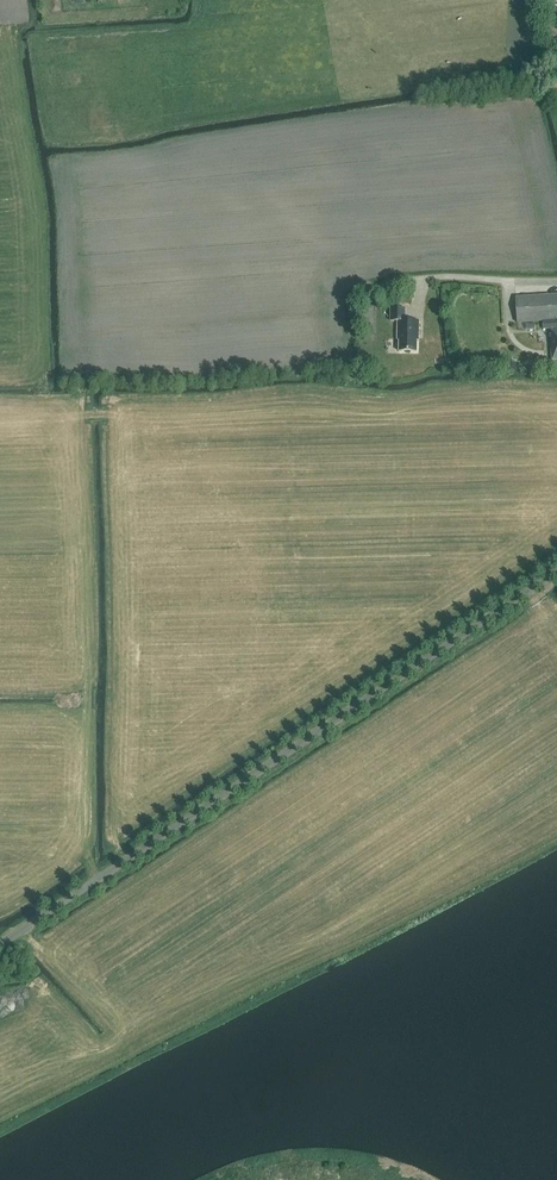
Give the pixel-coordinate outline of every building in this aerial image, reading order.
[(515,299),(517,324),(543,322),(543,331),(552,330),(552,340),(551,340),(552,361),(556,361),(556,296),(515,299)] [(406,323),(406,311),(392,311),(392,323),(399,323),(398,342),(400,342),(400,353),(418,353),(418,342),(420,342),(420,323),(406,323)]
